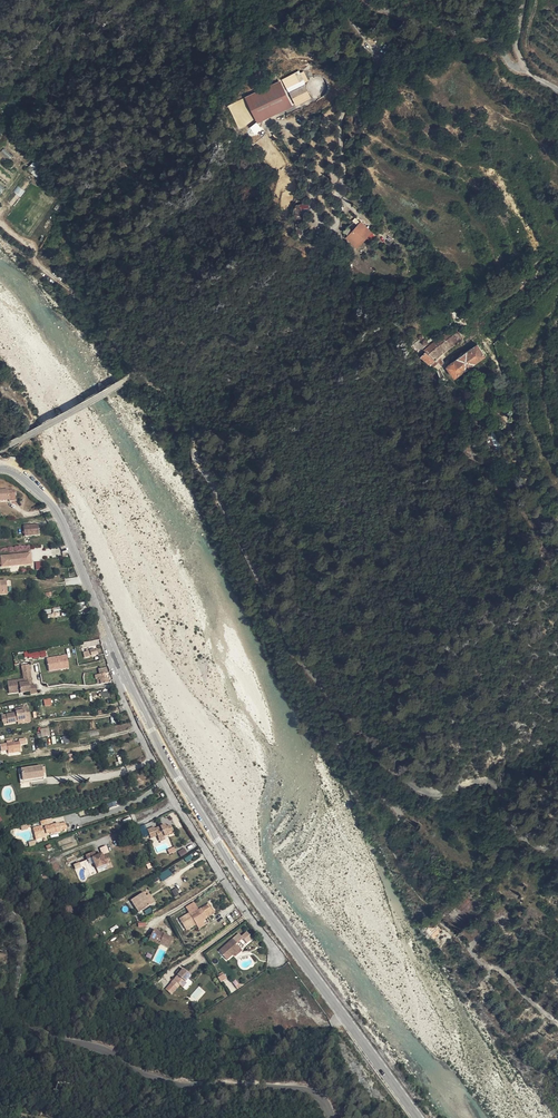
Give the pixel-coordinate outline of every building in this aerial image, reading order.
[(262,86),(271,112),(304,101),(294,75),(262,86)] [(322,90),(317,75),(302,81),(307,95),(322,90)] [(248,108),(257,120),(268,113),(259,100),(248,108)] [(256,122),(250,128),(255,134),(261,129),(256,122)] [(37,176),(42,167),(32,162),(27,171),(37,176)] [(18,186),(14,191),(20,197),(24,191),(18,186)] [(303,213),(309,213),(308,204),(294,205),(295,220),(303,219),(303,213)] [(348,228),(349,229),(346,232),(352,239),(349,242),(355,248),(370,233),(357,219),(348,228)] [(346,232),(343,235),(349,242),(352,239),(346,232)] [(462,326),(430,347),(431,349),(428,351),(439,367),(449,360),(445,354),(469,338),(465,331),(462,326)] [(465,331),(469,338),(473,336),(468,328),(465,331)] [(488,355),(481,344),(451,364),(465,385),(474,379),(468,369),(488,355)] [(9,502),(9,496),(9,493),(8,488),(0,489),(0,503),(9,502)] [(39,527),(25,529),(26,536),(40,535),(39,527)] [(2,567),(24,564),(23,560),(32,559),(31,553),(1,556),(2,567)] [(36,570),(44,569),(43,561),(35,562),(36,570)] [(1,589),(1,591),(8,590),(7,579),(0,580),(0,582),(0,589),(1,589)] [(24,651),(24,658),(46,656),(46,650),(24,651)] [(67,654),(47,657),(50,671),(70,667),(67,654)] [(22,681),(26,680),(30,679),(28,671),(20,673),(22,681)] [(13,694),(18,693),(18,694),(28,693),(28,695),(35,694),(34,686),(31,686),(28,687),(19,688),(12,690),(13,694)] [(18,711),(19,720),(19,721),(25,720),(25,716),(29,715),(28,710),(27,710),(26,707),(17,708),(18,711)] [(1,723),(6,722),(6,723),(16,721),(16,720),(19,720),(18,711),(15,712),(15,713),(5,715),(5,717),(1,718),(1,723)] [(40,728),(42,737),(50,736),(49,727),(40,728)] [(7,744),(9,750),(14,750),(21,748),(20,742),(7,744)] [(22,771),(23,775),(24,782),(45,779),(44,774),(43,768),(43,767),(22,771)] [(459,808),(438,804),(437,807),(436,817),(450,819),(457,821),(459,808)] [(421,816),(422,812),(423,806),(416,805),(414,815),(421,816)] [(428,816),(436,818),(436,817),(437,807),(430,806),(428,814),(428,816)] [(53,817),(42,820),(43,825),(40,826),(41,831),(46,829),(47,831),(51,830),(62,827),(62,826),(68,825),(67,820),(61,821),(60,820),(55,822),(53,817)] [(155,824),(149,826),(152,835),(159,832),(160,835),(166,833),(170,831),(170,832),(175,830),(172,824),(168,826),(166,822),(156,826),(155,824)] [(94,849),(86,853),(88,856),(92,855),(97,865),(111,859),(107,851),(103,853),(98,854),(97,852),(96,853),(94,849)] [(541,861),(540,862),(538,865),(543,867),(542,869),(550,873),(552,869),(552,865),(547,863),(547,864),(541,861)] [(169,868),(158,875),(162,881),(173,875),(169,868)] [(540,888),(542,889),(547,883),(545,881),(548,878),(541,872),(536,878),(537,879),(534,882),(533,881),(527,888),(535,895),(540,888)] [(527,888),(533,881),(531,880),(524,889),(535,898),(542,889),(540,888),(535,895),(527,888)] [(144,890),(133,895),(135,899),(138,906),(148,900),(146,895),(144,890)] [(557,904),(557,894),(555,892),(553,891),(549,899),(550,900),(557,904)] [(557,908),(557,904),(550,900),(548,903),(557,908)] [(194,901),(185,907),(188,912),(179,918),(185,927),(194,922),(196,925),(205,919),(199,910),(194,901)] [(199,910),(205,919),(206,918),(205,915),(213,910),(209,903),(199,910)] [(435,935),(445,925),(438,919),(429,928),(435,935)] [(159,932),(153,929),(148,939),(165,947),(159,932)] [(167,942),(169,943),(171,938),(159,932),(165,947),(167,942)] [(235,955),(242,949),(234,939),(224,948),(231,958),(235,955)] [(224,948),(220,951),(228,960),(231,958),(224,948)] [(186,982),(185,980),(190,975),(184,970),(183,968),(177,973),(171,980),(170,981),(174,986),(175,987),(178,985),(181,987),(186,982)] [(217,977),(221,982),(227,978),(224,973),(217,977)] [(195,1002),(205,992),(199,986),(190,996),(195,1002)]
